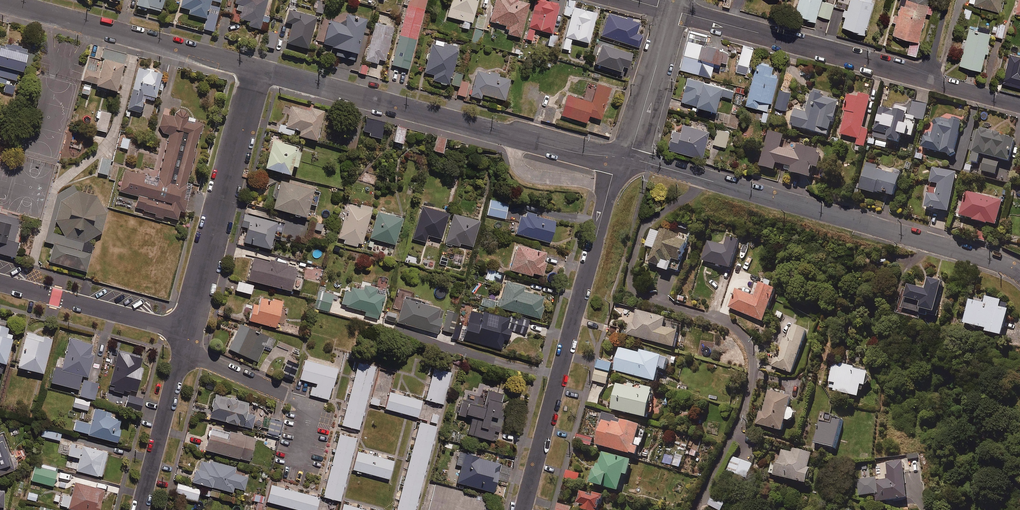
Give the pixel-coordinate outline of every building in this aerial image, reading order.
[(137,6),(162,12),(165,0),(138,0),(137,6)] [(181,8),(191,11),(190,14),(207,19),(204,29),(213,32),(220,8),(211,5),(212,1),(220,3),(221,0),(183,0),(181,8)] [(266,31),(269,17),(264,16),(268,0),(237,0),(236,3),(244,5),(241,19),(250,22),(249,26),(266,31)] [(313,11),(322,13),(325,0),(315,0),(313,11)] [(392,65),(409,70),(428,0),(409,0),(392,65)] [(447,17),(471,24),(477,0),(451,0),(447,17)] [(489,22),(509,28),(507,35),(519,39),(528,5),(516,2),(517,0),(495,0),(489,22)] [(794,17),(815,23),(817,16),(830,20),(834,5),(825,2),(825,0),(799,0),(794,17)] [(874,1),(872,0),(851,0),(842,29),(864,35),(874,1)] [(895,23),(896,24),(892,37),(918,44),(926,14),(931,15),(933,8),(927,6),(929,0),(901,0),(895,23)] [(969,4),(998,12),(1001,0),(970,0),(969,4)] [(574,2),(567,1),(563,15),(570,17),(564,38),(588,44),(595,15),(572,9),(574,2)] [(542,2),(542,4),(534,2),(525,40),(531,41),(534,30),(551,35),(558,6),(542,2)] [(972,10),(964,8),(961,18),(968,20),(972,10)] [(317,18),(289,10),(286,22),(293,24),(288,44),(309,49),(317,18)] [(339,24),(330,22),(324,44),(335,47),(333,55),(357,61),(367,20),(348,15),(347,19),(339,24)] [(485,17),(478,15),(472,43),(479,45),(485,17)] [(639,25),(607,15),(600,36),(633,46),(630,56),(635,58),(642,37),(636,35),(639,25)] [(394,28),(376,23),(365,61),(378,64),(379,60),(385,61),(394,28)] [(992,30),(970,24),(959,67),(980,72),(992,30)] [(1005,25),(999,24),(996,37),(1002,39),(1005,25)] [(278,34),(270,33),(267,47),(275,49),(278,34)] [(707,38),(690,34),(681,70),(711,78),(714,65),(719,67),(723,51),(705,46),(707,38)] [(557,37),(549,36),(548,47),(555,48),(557,37)] [(458,48),(432,42),(424,73),(433,76),(432,82),(448,86),(458,48)] [(30,52),(3,43),(0,51),(0,83),(6,85),(4,92),(12,94),(16,82),(20,83),(30,52)] [(630,57),(599,47),(593,66),(619,74),(621,69),(625,70),(630,57)] [(126,54),(105,49),(102,57),(124,63),(126,54)] [(1009,55),(1003,81),(1019,85),(1019,58),(1009,55)] [(99,61),(90,59),(84,81),(96,84),(96,87),(117,93),(125,66),(104,60),(101,73),(96,72),(99,61)] [(369,65),(362,63),(359,73),(367,75),(369,65)] [(768,113),(778,77),(771,75),(774,67),(758,63),(745,106),(768,113)] [(163,75),(139,68),(128,110),(141,113),(145,99),(156,101),(163,75)] [(488,75),(476,72),(469,98),(479,101),(481,96),(503,102),(509,81),(497,78),(498,75),(489,73),(488,75)] [(733,92),(688,79),(681,103),(715,113),(720,97),(731,100),(733,92)] [(468,84),(462,82),(458,95),(464,97),(468,84)] [(91,85),(84,84),(82,94),(89,96),(91,85)] [(609,90),(596,86),(591,104),(566,97),(561,116),(589,124),(587,132),(615,140),(619,127),(600,122),(609,90)] [(791,93),(780,90),(775,109),(785,111),(791,93)] [(823,94),(813,92),(807,115),(795,112),(791,128),(828,137),(832,124),(834,125),(840,102),(822,98),(823,94)] [(863,129),(871,98),(858,95),(857,98),(848,96),(843,113),(845,113),(839,135),(859,140),(857,147),(865,149),(869,131),(863,129)] [(929,106),(914,102),(910,118),(925,122),(929,106)] [(325,111),(310,108),(309,111),(291,107),(287,126),(280,125),(278,133),(294,136),(296,130),(302,131),(300,138),(318,142),(325,111)] [(557,111),(547,108),(545,118),(551,120),(550,124),(554,125),(557,111)] [(106,130),(110,112),(101,109),(96,128),(106,130)] [(186,183),(203,125),(195,122),(196,119),(187,117),(188,114),(178,110),(176,118),(163,114),(158,132),(170,136),(156,186),(144,183),(146,175),(125,169),(119,191),(139,197),(136,208),(178,220),(180,211),(185,212),(188,200),(185,199),(190,184),(186,183)] [(907,118),(881,111),(873,139),(870,138),(868,144),(886,149),(888,142),(900,145),(907,118)] [(385,123),(366,118),(362,135),(382,139),(385,123)] [(952,122),(938,119),(934,135),(926,133),(922,149),(954,158),(963,123),(952,120),(952,122)] [(709,132),(682,125),(680,133),(673,131),(668,150),(702,159),(709,132)] [(406,128),(397,126),(394,142),(403,144),(406,128)] [(729,132),(717,129),(713,145),(726,148),(729,132)] [(1001,136),(976,130),(970,153),(974,154),(972,164),(979,166),(981,157),(986,158),(982,173),(997,177),(1000,162),(1011,165),(1016,143),(1000,139),(1001,136)] [(784,137),(769,133),(759,168),(775,173),(777,165),(792,170),(790,176),(811,182),(815,170),(819,171),(823,155),(798,148),(796,155),(780,150),(784,137)] [(130,140),(123,137),(120,147),(128,149),(130,140)] [(446,139),(437,137),(434,151),(443,153),(446,139)] [(298,148),(274,141),(266,169),(292,177),(294,168),(298,169),(303,154),(297,152),(298,148)] [(110,158),(99,156),(95,171),(106,173),(110,158)] [(877,167),(867,164),(860,191),(895,200),(902,174),(898,173),(897,177),(876,171),(877,167)] [(957,174),(933,170),(930,184),(939,186),(937,198),(928,196),(925,210),(950,215),(957,174)] [(320,192),(282,182),(274,209),(307,218),(311,205),(316,206),(320,192)] [(74,184),(55,194),(43,242),(54,245),(49,261),(87,271),(95,237),(102,232),(108,212),(99,195),(77,191),(74,184)] [(1004,203),(966,193),(959,219),(997,228),(1004,203)] [(479,214),(499,218),(503,203),(483,198),(479,214)] [(449,215),(422,207),(413,239),(427,243),(429,236),(442,239),(449,215)] [(398,217),(370,210),(364,237),(391,243),(398,217)] [(16,258),(20,242),(15,241),(20,219),(0,214),(0,254),(16,258)] [(551,243),(557,222),(526,214),(525,217),(521,216),(517,234),(551,243)] [(284,226),(245,215),(242,227),(248,229),(244,243),(271,250),(275,237),(281,238),(284,226)] [(480,222),(454,215),(446,242),(460,247),(461,243),(473,247),(480,222)] [(691,232),(679,229),(677,236),(660,231),(659,233),(651,230),(646,248),(653,250),(649,265),(660,268),(659,271),(670,275),(671,271),(679,274),(691,232)] [(740,244),(727,240),(725,248),(707,242),(701,261),(731,271),(740,244)] [(533,274),(544,276),(548,263),(545,262),(548,254),(518,246),(511,270),(533,277),(533,274)] [(417,259),(407,256),(405,262),(416,265),(417,259)] [(297,271),(255,259),(249,281),(292,292),(297,271)] [(505,274),(492,270),(490,279),(503,282),(505,274)] [(944,283),(929,280),(926,292),(909,288),(905,307),(900,305),(898,317),(919,321),(920,317),(927,319),(928,315),(937,317),(944,283)] [(370,284),(362,281),(360,290),(352,288),(351,293),(346,292),(342,305),(366,312),(365,316),(380,320),(386,296),(377,294),(378,290),(369,287),(370,284)] [(254,286),(239,282),(236,291),(252,295),(254,286)] [(525,287),(507,282),(500,308),(541,319),(544,307),(542,307),(545,298),(523,292),(525,287)] [(777,292),(756,283),(750,297),(737,291),(729,310),(763,325),(777,292)] [(334,295),(320,291),(315,308),(329,312),(334,295)] [(271,301),(261,299),(259,306),(254,305),(250,321),(277,328),(283,302),(272,299),(271,301)] [(445,311),(405,300),(399,323),(438,334),(445,311)] [(953,302),(944,300),(942,313),(951,314),(953,302)] [(1002,304),(986,300),(985,306),(970,302),(963,328),(982,333),(982,334),(1003,340),(1010,314),(1000,311),(1002,304)] [(510,319),(471,309),(464,340),(502,350),(504,340),(510,341),(512,330),(508,329),(510,319)] [(448,311),(442,331),(453,334),(459,314),(448,311)] [(397,314),(388,312),(387,320),(395,322),(397,314)] [(668,322),(637,312),(634,323),(630,322),(625,337),(674,352),(680,335),(665,331),(668,322)] [(529,321),(517,318),(513,331),(526,334),(529,321)] [(275,340),(240,325),(230,350),(258,362),(264,348),(271,351),(275,340)] [(6,365),(14,336),(7,334),(9,329),(0,326),(0,364),(6,365)] [(808,333),(791,327),(784,344),(782,344),(773,368),(792,375),(808,333)] [(53,340),(27,333),(18,368),(44,375),(53,340)] [(76,375),(89,378),(94,355),(92,354),(94,346),(70,340),(60,378),(74,381),(76,375)] [(641,355),(621,349),(614,372),(656,385),(660,372),(666,374),(670,361),(641,352),(641,355)] [(123,394),(124,391),(131,393),(131,392),(137,393),(144,369),(141,368),(143,357),(119,351),(110,385),(114,386),(112,391),(123,394)] [(299,365),(287,360),(280,376),(293,381),(299,365)] [(338,370),(305,360),(300,379),(317,384),(315,389),(312,388),(310,395),(329,400),(338,370)] [(613,365),(600,361),(595,376),(608,380),(613,365)] [(376,368),(359,363),(343,426),(359,430),(376,368)] [(870,377),(834,366),(827,390),(859,400),(862,389),(867,390),(870,377)] [(452,374),(435,370),(426,400),(443,405),(452,374)] [(99,384),(84,381),(80,397),(95,400),(99,384)] [(656,391),(620,381),(611,412),(647,422),(656,391)] [(793,401),(787,399),(789,394),(785,393),(786,392),(771,386),(757,425),(782,434),(787,422),(793,424),(797,413),(789,411),(793,401)] [(505,395),(488,391),(486,399),(464,393),(459,415),(472,419),(468,435),(493,441),(495,432),(500,433),(503,422),(498,421),(505,395)] [(423,401),(390,393),(386,409),(419,418),(423,401)] [(144,397),(130,394),(126,408),(141,412),(144,397)] [(250,404),(217,395),(211,418),(252,429),(256,416),(247,413),(250,404)] [(90,402),(75,398),(73,407),(88,411),(90,402)] [(112,414),(95,410),(91,425),(77,421),(74,432),(118,443),(121,431),(119,430),(121,421),(111,418),(112,414)] [(845,419),(823,413),(814,447),(836,453),(845,419)] [(282,420),(271,418),(267,434),(278,436),(282,420)] [(647,431),(605,418),(596,447),(638,460),(647,431)] [(420,423),(398,509),(416,509),(437,428),(420,423)] [(256,439),(212,429),(207,451),(251,462),(256,439)] [(62,434),(46,431),(45,438),(60,440),(62,434)] [(357,440),(340,435),(324,497),(341,501),(357,440)] [(594,440),(580,435),(577,444),(591,448),(594,440)] [(1,436),(0,437),(0,477),(19,469),(15,458),(10,459),(1,436)] [(107,453),(71,444),(68,456),(80,459),(76,472),(101,478),(107,453)] [(699,451),(692,449),(689,459),(696,461),(699,451)] [(793,454),(783,451),(775,478),(807,488),(812,472),(809,471),(813,457),(794,452),(793,454)] [(395,462),(358,452),(353,470),(390,480),(395,462)] [(512,467),(466,454),(458,483),(495,494),(498,481),(507,484),(512,467)] [(632,464),(601,454),(590,488),(605,492),(605,491),(619,495),(624,478),(627,479),(632,464)] [(753,466),(734,459),(728,474),(748,481),(753,466)] [(907,496),(903,459),(886,461),(888,477),(877,479),(876,476),(858,478),(859,494),(876,492),(876,500),(907,496)] [(210,460),(209,464),(200,461),(193,483),(213,489),(213,488),(233,493),(234,488),(244,491),(248,478),(235,474),(236,468),(210,460)] [(58,469),(36,463),(31,481),(53,487),(58,469)] [(581,476),(569,472),(566,480),(578,484),(581,476)] [(76,484),(72,498),(63,495),(60,507),(72,509),(100,509),(105,491),(76,484)] [(489,509),(483,508),(485,499),(460,492),(461,490),(436,484),(429,509),(488,509),(489,509)] [(271,485),(267,502),(297,509),(317,509),(320,498),(271,485)] [(200,494),(188,490),(185,498),(197,502),(200,494)] [(38,495),(28,492),(27,499),(36,501),(38,495)] [(582,495),(577,509),(601,509),(604,499),(594,495),(592,499),(582,495)] [(714,497),(708,507),(714,509),(725,509),(727,506),(714,497)] [(325,500),(323,509),(336,509),(338,503),(325,500)]
